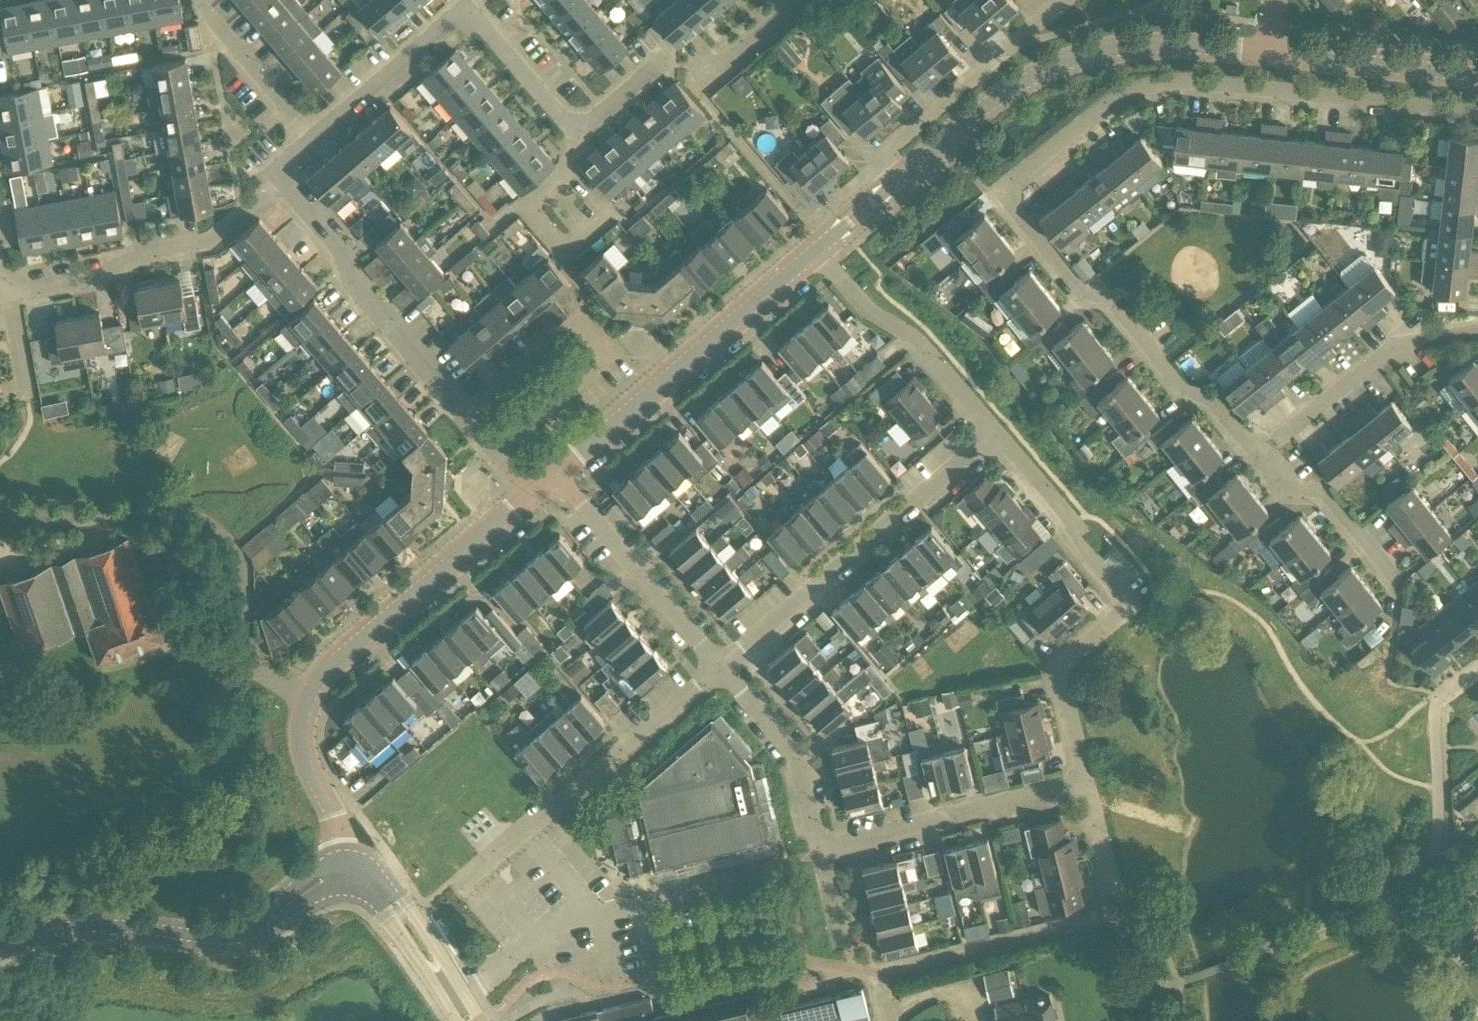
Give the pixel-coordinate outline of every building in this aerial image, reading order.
[(51,0),(45,0),(26,4),(34,46),(59,41),(51,0)] [(77,0),(51,0),(59,41),(84,37),(77,0)] [(102,0),(77,0),(84,37),(108,32),(102,0)] [(108,32),(133,27),(128,0),(102,0),(108,32)] [(154,0),(128,0),(133,27),(158,22),(154,0)] [(158,22),(183,17),(180,0),(154,0),(158,22)] [(240,3),(238,0),(224,0),(218,5),(224,14),(240,3)] [(246,8),(261,24),(289,0),(255,0),(246,8)] [(297,0),(289,0),(261,24),(275,41),(307,13),(297,0)] [(384,0),(368,0),(360,7),(383,34),(400,19),(384,0)] [(400,19),(418,4),(414,0),(384,0),(400,19)] [(555,16),(574,0),(541,0),(555,16)] [(588,0),(574,0),(555,16),(570,33),(597,10),(588,0)] [(702,0),(675,0),(673,1),(697,29),(714,14),(702,0)] [(714,14),(730,0),(702,0),(714,14)] [(960,10),(953,2),(944,10),(960,29),(970,21),(982,37),(1000,22),(982,0),(971,0),(960,10)] [(1000,22),(1018,7),(1013,0),(982,0),(1000,22)] [(697,29),(673,1),(655,17),(679,44),(697,29)] [(1454,24),(1440,6),(1439,7),(1435,1),(1428,7),(1432,12),(1446,30),(1454,24)] [(642,2),(636,8),(644,17),(651,11),(642,2)] [(34,46),(26,4),(1,9),(9,51),(34,46)] [(357,27),(363,22),(352,9),(346,14),(357,27)] [(597,10),(570,33),(585,51),(612,28),(597,10)] [(307,13),(275,41),(289,57),(314,36),(322,29),(307,13)] [(920,43),(943,70),(961,55),(948,40),(957,32),(941,13),(924,27),(930,35),(920,43)] [(374,34),(363,22),(357,27),(367,40),(374,34)] [(189,49),(203,47),(198,23),(185,25),(189,49)] [(627,45),(612,28),(585,51),(600,69),(627,45)] [(777,43),(794,64),(804,54),(787,34),(777,43)] [(314,36),(289,57),(303,73),(327,52),(314,36)] [(183,51),(182,42),(164,45),(166,54),(183,51)] [(920,43),(902,58),(896,51),(886,59),(903,78),(912,70),(925,85),(943,70),(920,43)] [(441,95),(474,68),(457,48),(424,76),(441,95)] [(139,59),(138,51),(121,54),(123,62),(139,59)] [(327,52),(303,73),(317,90),(342,69),(327,52)] [(111,65),(109,53),(88,56),(91,69),(111,65)] [(89,69),(86,56),(74,58),(77,72),(89,69)] [(158,85),(190,79),(186,58),(154,64),(158,85)] [(883,62),(873,70),(870,67),(853,82),(885,119),(903,104),(890,89),(899,81),(883,62)] [(49,77),(47,68),(39,69),(41,79),(49,77)] [(490,87),(474,68),(441,95),(458,115),(490,87)] [(743,74),(733,83),(743,95),(753,86),(743,74)] [(885,119),(853,82),(849,78),(822,101),(844,127),(854,119),(867,134),(885,119)] [(88,97),(97,96),(94,79),(85,81),(88,97)] [(190,79),(158,85),(146,87),(150,109),(162,107),(194,101),(190,79)] [(84,103),(80,81),(68,83),(72,105),(84,103)] [(677,81),(657,98),(685,131),(705,114),(677,81)] [(490,87),(458,115),(474,134),(506,106),(490,87)] [(42,113),(37,88),(0,95),(0,121),(42,113)] [(101,118),(97,96),(88,97),(92,119),(101,118)] [(657,98),(638,114),(666,147),(685,131),(657,98)] [(198,122),(194,101),(162,107),(166,128),(198,122)] [(391,105),(374,119),(396,145),(413,130),(391,105)] [(506,106),(474,134),(490,153),(523,125),(506,106)] [(42,113),(0,121),(0,124),(4,146),(47,138),(42,113)] [(638,114),(619,130),(647,164),(666,147),(638,114)] [(1197,116),(1195,128),(1176,125),(1172,158),(1205,162),(1210,117),(1197,116)] [(809,148),(832,175),(850,159),(837,144),(846,136),(830,117),(820,125),(827,133),(809,148)] [(1223,119),(1210,117),(1205,162),(1222,163),(1221,174),(1236,176),(1237,165),(1241,133),(1222,130),(1223,119)] [(101,118),(92,119),(97,141),(105,139),(101,118)] [(374,119),(358,134),(380,159),(396,145),(374,119)] [(202,143),(198,122),(166,128),(170,149),(202,143)] [(1260,135),(1241,133),(1237,165),(1269,169),(1274,124),(1261,123),(1260,135)] [(1156,124),(1164,150),(1168,149),(1168,146),(1170,125),(1156,124)] [(1287,126),(1274,124),(1269,169),(1302,172),(1305,140),(1286,138),(1287,126)] [(523,125),(490,153),(507,172),(539,144),(523,125)] [(619,130),(600,147),(628,180),(647,164),(619,130)] [(1305,140),(1302,172),(1320,174),(1319,185),(1333,187),(1334,176),(1338,131),(1325,130),(1324,142),(1305,140)] [(1352,133),(1338,131),(1334,176),(1366,179),(1369,147),(1350,145),(1352,133)] [(434,146),(443,139),(437,133),(428,140),(434,146)] [(380,159),(358,134),(341,148),(363,173),(380,159)] [(1446,166),(1477,170),(1477,165),(1477,137),(1450,134),(1446,166)] [(1141,136),(1126,149),(1118,139),(1108,148),(1141,190),(1144,192),(1170,172),(1141,136)] [(1389,149),(1369,147),(1366,179),(1381,181),(1380,190),(1384,196),(1397,198),(1404,139),(1390,137),(1389,149)] [(47,138),(4,146),(9,171),(51,163),(47,138)] [(93,154),(91,141),(80,143),(83,157),(93,154)] [(115,159),(124,158),(121,141),(112,143),(115,159)] [(722,158),(734,148),(728,142),(717,151),(722,158)] [(202,143),(170,149),(174,171),(206,165),(202,143)] [(556,164),(539,144),(507,172),(524,192),(556,164)] [(628,180),(600,147),(580,163),(585,169),(609,197),(628,180)] [(363,173),(341,148),(325,162),(347,187),(347,188),(353,195),(369,182),(362,174),(363,173)] [(809,148),(799,156),(793,148),(775,163),(792,182),(801,174),(814,190),(832,175),(809,148)] [(1090,177),(1110,203),(1116,210),(1141,190),(1108,148),(1098,156),(1105,165),(1090,177)] [(456,156),(449,163),(461,177),(468,171),(456,156)] [(112,169),(110,158),(101,160),(103,171),(112,169)] [(124,158),(115,159),(119,181),(128,179),(124,158)] [(1399,188),(1410,189),(1411,177),(1408,177),(1409,160),(1402,159),(1399,188)] [(706,161),(695,170),(701,177),(712,167),(706,161)] [(347,187),(325,162),(308,176),(330,202),(347,188),(347,187)] [(79,177),(76,164),(60,167),(63,180),(79,177)] [(206,165),(174,171),(178,193),(210,187),(206,165)] [(435,184),(448,173),(442,166),(429,177),(435,184)] [(1446,166),(1443,197),(1477,201),(1477,188),(1475,188),(1477,170),(1446,166)] [(701,177),(695,170),(684,180),(689,186),(701,177)] [(42,171),(35,173),(37,186),(45,184),(42,171)] [(22,184),(20,175),(10,177),(12,186),(22,184)] [(1068,180),(1057,188),(1085,223),(1110,203),(1090,177),(1075,189),(1068,180)] [(128,179),(119,181),(123,203),(132,201),(128,179)] [(460,200),(467,194),(456,182),(449,188),(460,200)] [(431,193),(425,186),(400,208),(406,215),(431,193)] [(214,208),(210,187),(178,193),(182,214),(214,208)] [(751,202),(772,226),(789,211),(768,187),(751,202)] [(1047,196),(1055,206),(1039,218),(1059,244),(1067,238),(1073,245),(1091,230),(1085,223),(1057,188),(1047,196)] [(661,199),(667,205),(679,196),(673,189),(661,199)] [(1411,221),(1414,191),(1400,190),(1397,219),(1411,221)] [(90,195),(98,238),(124,233),(116,191),(90,195)] [(477,207),(467,194),(460,200),(471,213),(477,207)] [(98,238),(90,195),(66,200),(74,243),(98,238)] [(1432,196),(1432,216),(1440,216),(1440,196),(1432,196)] [(631,204),(636,210),(644,203),(639,197),(631,204)] [(1439,228),(1471,231),(1473,213),(1477,214),(1477,201),(1443,197),(1439,228)] [(667,205),(661,199),(651,208),(656,215),(667,205)] [(1210,209),(1211,200),(1200,199),(1199,208),(1210,209)] [(66,200),(41,204),(49,247),(74,243),(66,200)] [(1264,201),(1251,200),(1250,211),(1263,213),(1264,201)] [(1297,204),(1266,200),(1265,214),(1296,217),(1297,204)] [(132,201),(123,203),(126,219),(135,217),(132,201)] [(772,226),(751,202),(734,216),(755,240),(772,226)] [(49,247),(41,204),(16,209),(24,252),(49,247)] [(377,222),(383,229),(395,218),(390,211),(377,222)] [(984,214),(972,224),(964,215),(939,235),(947,245),(955,238),(970,257),(1000,233),(984,214)] [(1361,223),(1362,214),(1357,214),(1353,218),(1352,223),(1361,223)] [(642,215),(635,221),(645,233),(652,227),(642,215)] [(734,216),(718,230),(739,255),(755,240),(734,216)] [(250,256),(275,235),(260,217),(235,238),(236,240),(250,256)] [(364,218),(359,218),(350,226),(359,237),(372,227),(364,218)] [(510,235),(522,225),(516,218),(505,228),(510,235)] [(707,218),(691,232),(701,244),(722,269),(739,255),(718,230),(707,218)] [(483,238),(490,233),(478,219),(472,225),(483,238)] [(645,233),(635,221),(629,226),(639,238),(645,233)] [(383,229),(377,222),(372,227),(359,237),(365,244),(383,229)] [(391,260),(416,238),(402,222),(377,243),(391,260)] [(1392,240),(1393,226),(1377,225),(1375,240),(1374,249),(1391,251),(1392,240)] [(1439,229),(1430,227),(1429,236),(1424,236),(1422,257),(1436,259),(1477,264),(1477,251),(1469,250),(1471,231),(1439,228),(1439,229)] [(1000,233),(970,257),(985,275),(977,281),(985,291),(1009,271),(1002,262),(1015,252),(1006,240),(1000,233)] [(275,235),(250,256),(242,263),(257,279),(289,251),(279,240),(275,235)] [(488,254),(500,244),(494,237),(483,247),(488,254)] [(416,238),(391,260),(405,276),(430,254),(416,238)] [(604,251),(580,273),(594,289),(618,268),(629,258),(615,242),(604,251)] [(701,244),(685,258),(685,259),(706,283),(722,269),(701,244)] [(463,256),(468,263),(479,254),(474,247),(463,256)] [(1114,258),(1122,252),(1118,247),(1112,247),(1108,250),(1114,258)] [(678,265),(668,273),(688,296),(689,297),(706,283),(685,259),(685,258),(677,248),(669,255),(678,265)] [(289,251),(257,279),(255,280),(270,297),(278,289),(303,268),(289,251)] [(445,271),(430,254),(405,276),(420,293),(445,271)] [(1348,285),(1376,320),(1387,311),(1379,302),(1395,290),(1366,254),(1362,254),(1341,271),(1340,275),(1348,285)] [(468,263),(463,256),(451,266),(457,273),(468,263)] [(549,256),(532,271),(554,296),(571,281),(549,256)] [(1072,264),(1084,279),(1094,271),(1083,256),(1072,264)] [(1436,259),(1432,291),(1464,294),(1466,275),(1477,277),(1477,272),(1477,264),(1436,259)] [(208,286),(217,284),(214,267),(205,269),(208,286)] [(269,298),(283,314),(317,285),(303,268),(278,289),(270,297),(269,298)] [(618,268),(594,289),(614,313),(621,307),(632,320),(646,321),(648,321),(660,311),(665,316),(688,296),(668,273),(656,283),(642,282),(629,280),(618,268)] [(1009,271),(985,291),(992,301),(1000,294),(1015,313),(1021,308),(1045,289),(1029,270),(1017,280),(1009,271)] [(554,296),(532,271),(516,285),(537,310),(554,296)] [(444,291),(456,282),(450,275),(439,285),(444,291)] [(1282,285),(1275,277),(1267,284),(1274,292),(1282,285)] [(195,291),(183,293),(180,279),(158,283),(164,319),(184,315),(187,329),(201,326),(195,291)] [(137,287),(139,302),(128,304),(132,329),(145,327),(145,322),(164,319),(158,283),(137,287)] [(217,284),(208,286),(211,302),(220,300),(217,284)] [(516,285),(500,299),(521,324),(537,310),(516,285)] [(1348,285),(1323,305),(1343,331),(1359,319),(1366,328),(1376,320),(1348,285)] [(1060,308),(1045,289),(1021,308),(1015,313),(1007,319),(1030,347),(1038,341),(1054,327),(1047,318),(1060,308)] [(521,324),(500,299),(492,290),(475,305),(505,338),(521,324)] [(422,310),(434,301),(428,294),(417,304),(422,310)] [(1323,305),(1322,306),(1315,296),(1297,310),(1305,320),(1298,325),(1326,360),(1336,352),(1328,343),(1343,331),(1323,305)] [(330,316),(315,299),(280,329),(294,346),(305,337),(330,316)] [(812,318),(835,344),(852,330),(829,303),(812,318)] [(475,305),(459,319),(488,352),(505,338),(475,305)] [(99,312),(78,316),(84,351),(105,347),(106,352),(119,349),(114,323),(102,326),(99,312)] [(1298,325),(1282,338),(1277,332),(1277,323),(1269,313),(1255,324),(1273,346),(1293,371),(1308,359),(1315,369),(1326,360),(1298,325)] [(226,333),(232,328),(221,315),(215,321),(226,333)] [(56,320),(59,334),(47,336),(52,362),(64,359),(63,355),(84,351),(78,316),(56,320)] [(330,316),(305,337),(319,353),(344,332),(330,316)] [(1217,324),(1224,334),(1234,326),(1227,316),(1217,324)] [(812,318),(796,332),(819,358),(829,350),(837,359),(843,353),(835,344),(812,318)] [(975,329),(984,336),(993,325),(983,318),(975,329)] [(488,352),(459,319),(442,333),(471,367),(488,352)] [(1054,327),(1038,341),(1060,369),(1068,362),(1098,339),(1082,319),(1070,330),(1062,321),(1054,327)] [(232,328),(226,333),(236,346),(243,340),(232,328)] [(344,332),(319,353),(333,369),(357,348),(344,332)] [(819,358),(796,332),(779,346),(802,373),(819,358)] [(1113,358),(1098,339),(1068,362),(1077,374),(1070,381),(1082,397),(1107,377),(1100,368),(1113,358)] [(1273,346),(1247,366),(1275,401),(1286,393),(1278,383),(1293,371),(1273,346)] [(357,348),(333,369),(347,386),(372,365),(357,348)] [(858,371),(866,381),(886,365),(878,355),(858,371)] [(247,376),(253,371),(244,359),(237,365),(247,376)] [(1450,381),(1440,389),(1458,412),(1468,403),(1469,404),(1477,396),(1477,365),(1473,359),(1449,379),(1450,381)] [(762,360),(746,375),(776,410),(791,398),(793,396),(798,402),(807,395),(801,389),(794,380),(786,371),(777,378),(762,360)] [(793,364),(786,371),(794,380),(801,374),(793,364)] [(372,365),(347,386),(337,394),(352,411),(362,403),(386,382),(372,365)] [(1275,401),(1247,366),(1221,387),(1242,412),(1257,400),(1265,409),(1275,401)] [(866,381),(858,371),(857,370),(840,385),(849,396),(866,381)] [(188,373),(178,375),(181,389),(191,387),(188,373)] [(914,376),(903,385),(893,374),(869,394),(880,406),(883,402),(898,419),(927,395),(920,387),(922,386),(914,376)] [(746,375),(729,389),(760,425),(773,413),(778,419),(782,416),(776,410),(746,375)] [(1107,377),(1082,397),(1080,399),(1093,416),(1104,407),(1113,419),(1143,395),(1128,376),(1115,386),(1107,377)] [(174,391),(171,378),(160,381),(162,393),(174,391)] [(266,398),(273,393),(263,381),(256,387),(266,398)] [(386,382),(362,403),(375,418),(399,397),(386,382)] [(849,396),(840,385),(830,394),(839,404),(849,396)] [(729,389),(713,403),(736,430),(746,421),(754,430),(760,425),(729,389)] [(273,393),(266,398),(275,409),(282,404),(273,393)] [(927,395),(898,419),(913,436),(911,438),(919,447),(940,429),(933,420),(943,410),(935,401),(933,402),(927,395)] [(1113,419),(1123,431),(1112,439),(1125,456),(1131,451),(1147,438),(1153,433),(1145,424),(1158,414),(1143,395),(1113,419)] [(1426,403),(1419,395),(1409,403),(1416,411),(1426,403)] [(1469,404),(1477,415),(1477,396),(1469,404)] [(399,397),(375,418),(365,427),(379,444),(389,435),(414,414),(399,397)] [(1369,403),(1359,411),(1386,445),(1411,425),(1391,400),(1377,412),(1369,403)] [(54,415),(51,403),(43,404),(45,417),(54,415)] [(736,430),(713,403),(696,417),(719,444),(736,430)] [(1357,428),(1342,439),(1362,464),(1371,475),(1386,464),(1377,452),(1386,445),(1359,411),(1349,419),(1357,428)] [(294,431),(301,426),(291,414),(284,420),(294,431)] [(428,431),(414,414),(389,435),(403,451),(427,431),(427,432),(428,431)] [(1172,418),(1153,433),(1147,438),(1155,448),(1163,441),(1177,459),(1207,435),(1192,416),(1179,427),(1172,418)] [(310,436),(301,426),(294,431),(303,442),(310,436)] [(346,444),(333,429),(313,445),(326,460),(346,444)] [(411,491),(399,502),(420,526),(421,526),(420,525),(442,507),(442,503),(438,498),(451,487),(451,486),(452,474),(452,473),(441,460),(447,455),(447,454),(427,432),(427,431),(403,451),(414,463),(413,477),(411,491)] [(663,446),(686,473),(700,460),(708,469),(719,460),(703,441),(694,449),(679,431),(663,446)] [(787,448),(798,439),(791,431),(780,440),(787,448)] [(809,451),(819,443),(812,435),(802,443),(808,450),(809,451)] [(1207,435),(1177,459),(1187,471),(1179,478),(1192,494),(1212,478),(1217,474),(1210,465),(1222,455),(1207,435)] [(1342,439),(1328,451),(1321,442),(1310,450),(1337,484),(1362,464),(1342,439)] [(1450,439),(1444,444),(1454,456),(1460,451),(1450,439)] [(873,491),(890,476),(860,442),(844,457),(850,464),(873,491)] [(799,457),(808,450),(802,443),(794,450),(799,457)] [(686,473),(663,446),(646,460),(669,486),(686,473)] [(317,468),(324,462),(314,450),(307,456),(317,468)] [(1135,457),(1131,451),(1125,456),(1130,462),(1135,457)] [(1460,451),(1454,456),(1458,462),(1464,457),(1460,451)] [(770,463),(763,454),(758,458),(766,467),(770,463)] [(792,466),(785,458),(780,463),(787,471),(792,466)] [(335,459),(335,468),(349,469),(350,460),(335,459)] [(350,460),(349,469),(364,471),(365,461),(350,460)] [(646,460),(630,474),(653,501),(663,492),(671,501),(677,496),(669,486),(646,460)] [(850,464),(833,478),(856,505),(873,491),(850,464)] [(752,478),(744,469),(734,477),(742,487),(752,478)] [(1468,474),(1473,480),(1477,475),(1477,474),(1474,469),(1468,474)] [(766,485),(774,478),(768,471),(760,478),(766,485)] [(1219,486),(1212,478),(1192,494),(1200,504),(1201,503),(1216,521),(1222,515),(1252,492),(1237,472),(1219,486)] [(334,474),(334,483),(348,484),(349,475),(334,474)] [(653,501),(630,474),(613,488),(636,515),(653,501)] [(349,475),(348,484),(363,485),(363,476),(349,475)] [(1003,484),(1003,483),(998,487),(988,475),(956,501),(963,509),(975,509),(989,525),(1017,501),(1011,493),(1013,492),(1005,482),(1003,484)] [(316,494),(327,484),(321,477),(310,487),(316,494)] [(833,478),(823,487),(815,477),(809,483),(817,492),(840,519),(856,505),(833,478)] [(739,488),(732,479),(725,485),(733,494),(739,488)] [(1397,536),(1431,509),(1411,484),(1386,504),(1398,518),(1389,526),(1397,536)] [(745,492),(752,500),(760,493),(753,485),(745,492)] [(840,519),(817,492),(801,506),(824,533),(840,519)] [(1252,492),(1222,515),(1237,534),(1229,540),(1230,542),(1237,550),(1255,536),(1262,530),(1255,521),(1268,511),(1252,492)] [(288,506),(294,513),(306,502),(300,495),(288,506)] [(699,505),(704,512),(712,505),(707,499),(699,505)] [(737,510),(729,500),(722,506),(730,516),(737,510)] [(1477,514),(1477,500),(1468,508),(1475,517),(1477,514)] [(1024,508),(1017,501),(989,525),(1003,542),(1000,545),(1011,557),(1038,534),(1028,522),(1034,516),(1026,506),(1024,508)] [(420,526),(399,502),(383,516),(404,541),(420,526)] [(801,506),(791,515),(783,505),(776,511),(784,520),(807,547),(824,533),(801,506)] [(294,513),(288,506),(278,515),(283,521),(294,513)] [(383,516),(382,516),(376,509),(360,522),(358,520),(387,555),(404,541),(383,516)] [(1431,509),(1397,536),(1405,546),(1414,539),(1426,553),(1451,534),(1431,509)] [(1262,530),(1255,536),(1263,545),(1270,539),(1285,558),(1315,534),(1299,514),(1286,525),(1279,516),(1262,530)] [(784,520),(774,529),(764,517),(757,523),(790,561),(807,547),(784,520)] [(684,525),(679,519),(673,524),(678,530),(684,525)] [(387,555),(358,520),(341,534),(370,569),(387,555)] [(660,547),(678,531),(670,522),(652,537),(660,547)] [(370,569),(341,534),(332,523),(316,537),(325,548),(325,549),(326,550),(354,583),(370,569)] [(255,534),(264,545),(265,545),(262,540),(273,531),(267,524),(255,534)] [(915,540),(941,571),(951,562),(956,567),(962,562),(954,552),(955,552),(932,525),(915,540)] [(722,533),(710,543),(696,527),(669,549),(684,566),(722,533)] [(1462,532),(1456,537),(1463,547),(1470,542),(1462,532)] [(729,541),(722,533),(684,566),(698,583),(725,560),(717,551),(729,541)] [(264,545),(255,534),(242,545),(251,556),(264,545)] [(543,548),(566,575),(583,560),(560,534),(543,548)] [(1330,553),(1315,534),(1285,558),(1299,576),(1292,582),(1300,592),(1324,572),(1317,563),(1330,553)] [(1057,547),(1048,536),(1041,543),(1050,553),(1057,547)] [(1463,547),(1456,537),(1449,542),(1457,553),(1463,547)] [(941,571),(915,540),(898,554),(925,585),(941,571)] [(100,662),(165,640),(152,604),(151,605),(128,541),(1,585),(24,651),(88,628),(100,662)] [(1226,559),(1237,550),(1230,542),(1219,551),(1214,555),(1221,564),(1226,559)] [(743,544),(725,560),(698,583),(712,599),(739,576),(733,570),(751,554),(743,544)] [(543,548),(527,562),(557,598),(550,589),(566,575),(543,548)] [(773,548),(764,556),(783,577),(792,570),(773,548)] [(319,570),(317,573),(337,597),(354,583),(326,550),(312,562),(319,570)] [(898,554),(882,568),(905,594),(915,586),(923,595),(929,590),(925,585),(898,554)] [(1424,563),(1431,573),(1438,568),(1430,558),(1424,563)] [(739,576),(712,599),(726,616),(753,593),(744,583),(762,567),(756,561),(750,565),(739,576)] [(1044,593),(1068,621),(1076,615),(1078,617),(1087,609),(1086,607),(1086,606),(1078,597),(1087,590),(1063,561),(1048,574),(1056,583),(1044,593)] [(557,598),(527,562),(510,576),(533,603),(543,594),(551,604),(557,598)] [(1431,573),(1424,563),(1418,568),(1425,578),(1431,573)] [(317,573),(309,565),(294,579),(301,586),(300,587),(325,616),(326,615),(322,611),(337,597),(317,573)] [(994,565),(982,575),(990,585),(1002,574),(994,565)] [(1330,567),(1324,572),(1300,592),(1307,602),(1311,599),(1316,606),(1327,597),(1336,609),(1366,585),(1350,566),(1337,576),(1330,567)] [(882,568),(865,582),(896,618),(888,608),(898,600),(906,609),(912,604),(905,594),(882,568)] [(533,603),(510,576),(493,591),(516,617),(533,603)] [(1469,587),(1477,597),(1477,580),(1469,587)] [(613,592),(604,582),(586,598),(594,608),(613,592)] [(865,582),(849,595),(872,622),(882,614),(890,623),(896,618),(865,582)] [(990,591),(983,583),(973,591),(980,599),(983,597),(990,591)] [(1366,585),(1336,609),(1346,621),(1338,627),(1351,643),(1376,623),(1368,615),(1381,604),(1366,585)] [(300,587),(284,601),(305,625),(310,620),(314,625),(325,616),(300,587)] [(1469,587),(1454,599),(1474,625),(1477,622),(1477,597),(1469,587)] [(1001,600),(993,591),(984,598),(992,607),(1001,600)] [(1044,593),(1027,607),(1026,606),(1016,614),(1034,635),(1044,627),(1051,636),(1052,636),(1053,638),(1063,630),(1061,628),(1068,621),(1044,593)] [(872,622),(849,595),(832,610),(855,637),(865,628),(873,637),(879,632),(872,622)] [(960,596),(948,606),(956,615),(968,606),(960,596)] [(599,639),(626,616),(611,599),(584,622),(592,631),(585,637),(592,645),(599,639)] [(1474,625),(1454,599),(1438,612),(1458,637),(1474,625)] [(284,601),(268,615),(260,617),(267,636),(273,655),(274,655),(273,650),(280,647),(285,645),(291,642),(292,641),(289,639),(305,625),(284,601)] [(580,603),(570,612),(578,621),(588,612),(580,603)] [(477,605),(460,619),(491,656),(491,655),(483,646),(500,631),(514,648),(522,642),(517,635),(493,607),(485,614),(477,605)] [(1413,615),(1414,607),(1401,606),(1400,614),(1413,615)] [(951,618),(942,608),(935,615),(944,624),(951,618)] [(1458,637),(1438,612),(1421,626),(1429,635),(1441,651),(1442,650),(1458,637)] [(1412,623),(1413,615),(1400,614),(1399,622),(1412,623)] [(599,639),(605,645),(595,653),(604,663),(640,632),(626,616),(599,639)] [(491,656),(460,619),(444,633),(466,660),(476,651),(485,661),(491,656)] [(834,622),(824,630),(832,639),(841,631),(834,622)] [(574,631),(567,623),(557,631),(564,640),(574,631)] [(527,626),(517,635),(522,642),(533,654),(543,646),(527,626)] [(807,631),(795,641),(768,664),(782,681),(809,658),(801,648),(812,638),(807,631)] [(604,663),(604,664),(602,666),(610,675),(603,681),(609,688),(627,672),(654,649),(640,632),(604,663)] [(840,632),(833,638),(838,643),(845,637),(840,632)] [(918,632),(912,636),(918,643),(924,639),(918,632)] [(1309,632),(1301,639),(1308,647),(1314,643),(1314,638),(1309,632)] [(466,660),(444,633),(427,647),(450,674),(466,660)] [(1441,651),(1429,635),(1413,648),(1433,673),(1450,660),(1442,650),(1441,651)] [(915,646),(909,639),(903,644),(909,651),(915,646)] [(899,657),(887,642),(876,651),(888,665),(899,657)] [(561,643),(552,651),(561,662),(570,654),(561,643)] [(1363,669),(1382,653),(1375,645),(1356,660),(1363,669)] [(450,674),(427,647),(410,661),(425,679),(417,686),(435,708),(445,699),(435,687),(450,674)] [(654,649),(627,672),(642,689),(668,666),(654,649)] [(818,650),(809,658),(782,681),(796,698),(823,675),(814,665),(824,657),(818,650)] [(568,670),(578,682),(589,672),(579,661),(568,670)] [(836,691),(810,714),(825,731),(851,708),(844,700),(871,678),(878,687),(884,682),(869,663),(836,691)] [(832,667),(823,675),(796,698),(810,714),(836,691),(829,682),(839,674),(832,667)] [(394,675),(377,690),(400,717),(410,708),(418,717),(424,712),(427,715),(435,708),(417,686),(409,693),(394,675)] [(521,675),(514,681),(514,682),(521,691),(529,684),(521,675)] [(508,699),(519,690),(513,682),(502,692),(508,699)] [(549,690),(557,699),(563,693),(555,684),(549,690)] [(408,726),(400,717),(377,690),(360,704),(391,740),(408,726)] [(470,698),(478,707),(486,699),(479,690),(470,698)] [(620,707),(606,690),(595,700),(609,717),(620,707)] [(958,705),(955,690),(942,693),(945,708),(958,705)] [(972,706),(969,691),(957,693),(960,709),(972,706)] [(582,694),(571,703),(563,693),(557,699),(565,708),(587,735),(604,720),(582,694)] [(1037,701),(1026,704),(1022,693),(995,699),(998,711),(1001,711),(1006,733),(1043,723),(1040,714),(1043,713),(1040,701),(1037,702),(1037,701)] [(503,704),(496,696),(488,703),(494,711),(503,704)] [(930,711),(927,698),(912,702),(916,715),(930,711)] [(391,740),(360,704),(343,718),(360,738),(355,742),(370,759),(391,740)] [(565,708),(548,722),(571,749),(587,735),(565,708)] [(874,714),(876,719),(878,719),(879,724),(889,721),(885,708),(874,714)] [(446,719),(452,726),(460,719),(455,712),(446,719)] [(712,720),(635,787),(654,870),(676,864),(679,875),(695,871),(693,860),(769,842),(754,779),(766,776),(763,763),(751,766),(751,765),(746,760),(753,755),(749,751),(753,748),(722,712),(712,721),(712,720)] [(571,749),(548,722),(544,717),(527,731),(532,736),(555,763),(571,749)] [(855,724),(859,740),(832,747),(838,768),(884,756),(891,755),(888,742),(884,743),(879,724),(878,719),(876,719),(855,724)] [(1043,723),(1006,733),(996,735),(1004,769),(1039,760),(1039,759),(1051,756),(1048,745),(1051,745),(1048,733),(1045,733),(1043,723)] [(532,736),(524,743),(511,728),(502,735),(538,777),(555,763),(532,736)] [(943,751),(930,754),(928,744),(913,748),(915,757),(921,755),(930,791),(951,785),(943,751)] [(414,746),(404,755),(411,763),(421,754),(414,746)] [(943,751),(951,785),(973,780),(965,746),(943,751)] [(901,753),(907,773),(918,770),(913,750),(901,753)] [(411,763),(404,755),(400,751),(381,768),(391,780),(411,763)] [(886,765),(884,756),(838,768),(843,789),(877,780),(874,768),(886,765)] [(1044,777),(1041,764),(1021,769),(1025,782),(1044,777)] [(909,797),(924,793),(918,770),(907,773),(903,774),(909,797)] [(883,802),(877,780),(843,789),(848,811),(855,809),(857,815),(884,809),(883,802)] [(1467,802),(1459,808),(1465,815),(1472,809),(1477,817),(1477,793),(1467,802)] [(887,801),(889,807),(903,804),(901,796),(891,798),(891,800),(887,801)] [(643,872),(634,834),(625,799),(605,816),(616,863),(626,860),(629,876),(643,872)] [(1017,826),(1000,830),(1003,841),(1020,837),(1017,826)] [(1071,838),(1060,841),(1057,829),(1029,836),(1032,848),(1035,848),(1040,869),(1077,860),(1074,851),(1077,850),(1074,838),(1071,838)] [(966,842),(978,889),(999,884),(996,871),(987,837),(966,842)] [(978,889),(966,842),(944,848),(953,882),(966,879),(969,891),(978,889)] [(923,853),(928,875),(944,871),(939,850),(923,853)] [(912,856),(897,860),(863,868),(868,890),(902,881),(899,868),(915,865),(912,856)] [(1040,869),(1044,884),(1034,887),(1039,910),(1081,899),(1077,884),(1082,882),(1085,881),(1082,869),(1079,870),(1077,860),(1040,869)] [(902,881),(868,890),(873,911),(907,902),(904,889),(927,884),(925,876),(902,881)] [(907,902),(873,911),(878,932),(913,923),(912,923),(909,911),(922,907),(919,899),(907,902)] [(939,906),(942,917),(953,914),(954,914),(952,903),(939,906)] [(1016,915),(1019,924),(1030,922),(1028,912),(1016,915)] [(955,922),(953,914),(942,917),(940,917),(941,925),(955,922)] [(1014,927),(1011,915),(997,919),(1000,931),(1014,927)] [(912,923),(913,923),(878,932),(884,953),(918,945),(915,931),(930,928),(928,919),(912,923)] [(985,924),(973,927),(976,939),(988,936),(985,924)] [(989,1000),(1013,994),(1007,970),(984,975),(989,1000)] [(862,988),(777,1008),(780,1020),(870,1020),(862,988)] [(1050,994),(1025,1000),(1026,1001),(994,1007),(997,1020),(1056,1020),(1050,994)] [(768,1012),(751,1016),(746,996),(656,1017),(651,996),(580,1013),(581,1016),(561,1020),(770,1020),(768,1012)]
